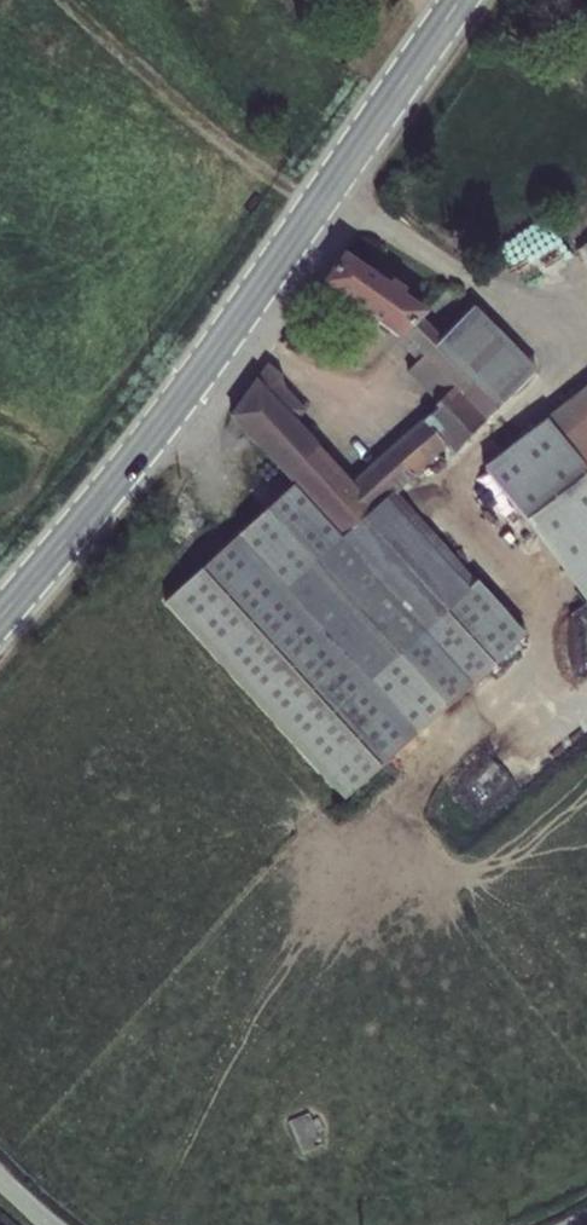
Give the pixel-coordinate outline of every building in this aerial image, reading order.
[(511,245),(531,272),(564,248),(545,221),(511,245)] [(577,252),(586,265),(586,246),(577,252)] [(209,568),(163,608),(344,804),(394,760),(528,641),(395,492),(443,447),(450,455),(536,370),(472,306),(444,335),(427,312),(401,295),(404,290),(389,279),(384,283),(342,253),(320,284),(416,362),(405,372),(435,404),(352,482),(297,423),(306,412),(285,387),(281,374),(266,363),(228,416),(294,492),(209,568)] [(486,473),(586,605),(586,388),(486,473)] [(324,1128),(319,1118),(311,1121),(308,1113),(288,1120),(302,1154),(324,1145),(317,1133),(324,1128)]
